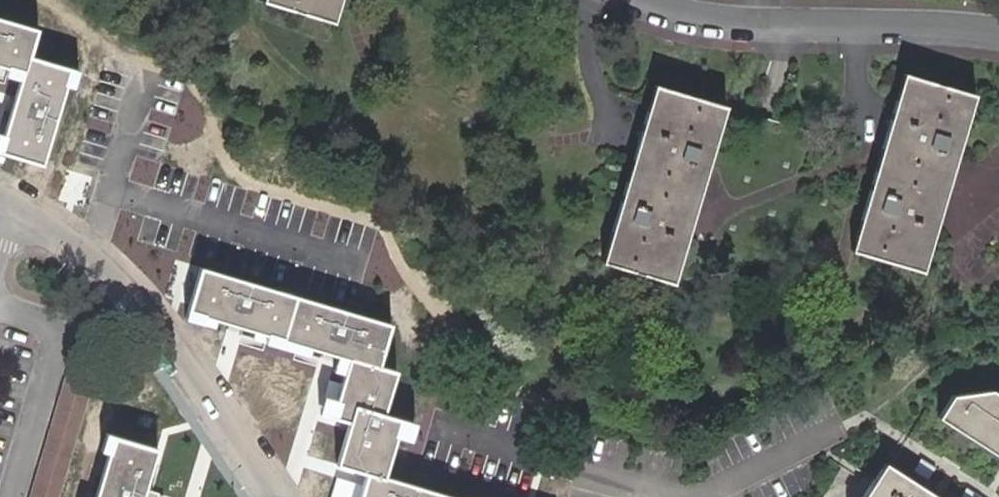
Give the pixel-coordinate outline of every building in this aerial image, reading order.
[(341,0),(263,0),(262,3),(334,25),(341,0)] [(23,72),(0,149),(0,152),(42,165),(69,71),(27,58),(36,31),(0,20),(0,65),(23,72)] [(922,273),(975,96),(905,75),(852,251),(922,273)] [(673,284),(726,108),(655,86),(602,263),(673,284)] [(378,473),(390,430),(395,415),(378,409),(390,368),(372,363),(385,320),(197,263),(183,306),(343,354),(332,396),(328,411),(344,416),(332,458),(362,467),(354,496),(460,496),(378,473)] [(998,455),(998,392),(992,387),(952,394),(937,416),(998,455)] [(407,422),(395,415),(390,430),(402,438),(407,422)] [(157,495),(144,491),(155,451),(113,438),(95,496),(156,496),(157,495)] [(884,462),(862,496),(939,496),(884,462)]
